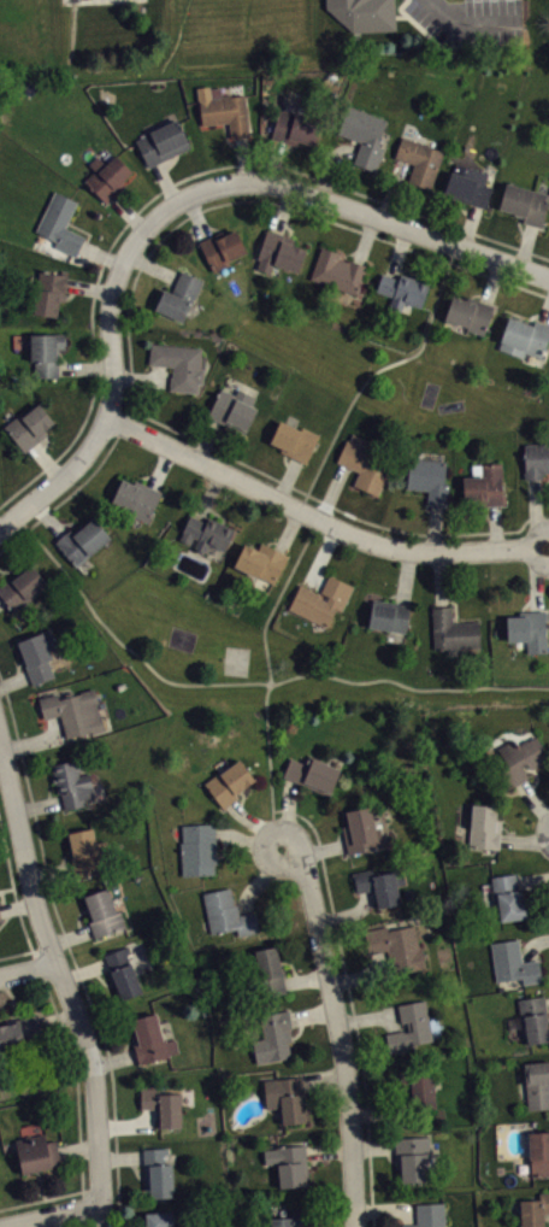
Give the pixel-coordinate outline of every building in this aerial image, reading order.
[(324,5),(352,30),(395,28),(394,0),(324,0),(324,5)] [(197,86),(202,123),(228,119),(230,136),(241,134),(249,133),(244,92),(231,93),(231,92),(222,93),(220,86),(209,87),(208,84),(197,86)] [(270,135),(278,105),(295,111),(297,102),(325,111),(315,143),(299,139),(297,143),(281,137),(270,135)] [(353,162),(356,151),(360,142),(336,133),(348,104),(388,119),(378,143),(384,146),(374,170),(353,162)] [(135,139),(149,131),(148,130),(177,117),(190,145),(157,162),(147,166),(135,139)] [(401,133),(445,149),(431,187),(408,178),(414,163),(403,159),(392,155),(401,133)] [(83,178),(94,169),(88,162),(96,154),(105,163),(114,153),(131,170),(122,180),(124,183),(114,193),(105,201),(83,178)] [(485,206),(492,184),(485,182),(488,172),(454,159),(443,190),(477,202),(485,206)] [(506,180),(548,191),(548,196),(542,225),(532,223),(521,219),(523,216),(513,213),(513,211),(498,206),(506,180)] [(35,229),(54,189),(77,200),(65,225),(85,235),(81,245),(76,254),(53,243),(55,239),(35,229)] [(197,240),(208,235),(223,228),(225,233),(236,227),(246,249),(229,258),(231,262),(212,271),(197,240)] [(266,227),(274,230),(295,237),(294,242),(306,247),(297,271),(272,262),(270,271),(256,266),(259,258),(255,257),(266,227)] [(320,243),(309,277),(358,293),(367,263),(358,259),(349,257),(348,259),(338,256),(340,251),(320,243)] [(39,268),(60,271),(60,268),(67,269),(66,283),(64,299),(59,298),(57,315),(33,311),(39,268)] [(154,307),(183,321),(202,278),(181,268),(176,278),(170,290),(164,287),(154,307)] [(382,271),(374,289),(391,295),(388,306),(401,311),(405,301),(420,307),(430,283),(400,272),(399,277),(390,275),(382,271)] [(451,294),(443,319),(466,327),(466,329),(484,336),(495,305),(484,301),(467,295),(466,299),(451,294)] [(497,346),(524,356),(525,351),(542,357),(548,336),(548,324),(543,322),(533,319),(532,323),(508,315),(497,346)] [(30,333),(65,331),(65,347),(59,347),(59,366),(59,375),(34,376),(34,359),(30,359),(30,333)] [(150,342),(148,364),(160,364),(171,365),(170,388),(197,391),(199,382),(203,382),(206,356),(201,356),(202,347),(150,342)] [(222,386),(207,415),(216,418),(244,433),(258,407),(253,405),(256,395),(238,386),(236,393),(222,386)] [(2,425),(20,411),(23,415),(39,401),(54,421),(45,429),(47,433),(33,445),(24,451),(2,425)] [(279,418),(270,441),(281,446),(279,450),(295,457),(306,462),(320,431),(303,424),(301,428),(279,418)] [(346,439),(336,462),(343,464),(358,470),(352,485),(377,495),(396,451),(352,431),(348,440),(346,439)] [(524,442),(548,442),(548,471),(543,471),(543,476),(535,477),(525,477),(524,442)] [(408,466),(406,488),(427,489),(426,504),(436,505),(447,506),(449,485),(444,485),(445,460),(414,457),(413,466),(408,466)] [(462,475),(472,475),(471,462),(502,460),(503,491),(506,491),(506,503),(494,504),(480,505),(480,498),(464,499),(462,475)] [(161,491),(147,521),(129,511),(130,507),(112,499),(123,476),(132,481),(135,477),(152,486),(161,491)] [(53,541),(75,566),(110,535),(93,515),(75,530),(71,526),(61,533),(53,541)] [(190,515),(178,539),(189,544),(193,536),(197,539),(194,547),(205,552),(208,545),(217,548),(217,547),(224,551),(235,529),(208,516),(206,522),(196,518),(190,515)] [(260,541),(278,550),(289,554),(274,583),(271,582),(234,565),(243,542),(258,548),(260,541)] [(2,595),(0,593),(0,583),(8,576),(12,580),(31,563),(48,583),(14,611),(2,595)] [(300,583),(288,607),(327,627),(337,607),(342,610),(353,586),(329,574),(325,582),(319,593),(300,583)] [(411,603),(406,632),(368,626),(372,598),(401,601),(411,603)] [(431,605),(442,605),(450,605),(451,621),(478,620),(479,646),(433,648),(431,605)] [(506,616),(507,641),(526,640),(527,652),(548,651),(547,618),(548,618),(548,610),(538,610),(518,611),(519,615),(506,616)] [(16,641),(51,628),(58,646),(49,648),(53,657),(48,659),(54,675),(33,683),(29,675),(16,641)] [(39,697),(57,692),(58,697),(65,695),(64,692),(73,689),(73,693),(81,692),(79,689),(94,686),(98,701),(96,701),(99,714),(101,714),(105,728),(65,738),(59,714),(54,715),(43,717),(39,697)] [(536,734),(548,757),(531,768),(526,761),(520,764),(527,775),(518,781),(508,787),(494,762),(502,757),(496,746),(512,738),(516,746),(536,734)] [(290,756),(282,774),(291,777),(327,796),(341,768),(309,753),(305,763),(290,756)] [(51,764),(79,757),(83,770),(78,771),(79,775),(89,773),(95,796),(84,798),(85,804),(64,809),(61,799),(60,792),(57,793),(51,764)] [(202,780),(217,770),(218,773),(238,757),(254,779),(236,792),(238,797),(230,803),(223,808),(202,780)] [(468,845),(472,802),(496,804),(495,818),(500,818),(498,838),(497,847),(468,845)] [(342,826),(346,844),(347,853),(383,846),(379,826),(376,827),(371,804),(346,809),(348,824),(342,826)] [(181,824),(214,822),(216,830),(217,863),(214,863),(216,873),(181,874),(179,841),(182,841),(181,824)] [(69,832),(94,827),(96,840),(106,839),(108,853),(100,856),(102,869),(73,875),(72,865),(69,849),(71,847),(69,832)] [(352,873),(356,892),(366,890),(373,888),(378,908),(400,902),(392,870),(374,874),(373,868),(352,873)] [(498,920),(526,916),(524,900),(521,902),(519,888),(518,888),(516,881),(515,871),(492,875),(498,920)] [(201,891),(230,885),(235,903),(237,903),(240,914),(246,912),(254,910),(258,930),(237,934),(236,927),(211,933),(201,891)] [(84,896),(110,886),(119,910),(122,910),(128,926),(95,938),(93,929),(89,921),(94,920),(84,896)] [(364,929),(368,953),(379,951),(386,950),(391,975),(427,968),(423,945),(418,946),(413,924),(388,929),(386,924),(364,929)] [(491,941),(497,980),(521,976),(521,984),(542,980),(538,958),(530,959),(521,961),(519,937),(491,941)] [(104,953),(128,944),(130,951),(126,952),(143,991),(118,1000),(106,970),(111,969),(107,961),(104,953)] [(253,949),(277,944),(284,981),(287,992),(262,996),(253,949)] [(516,999),(544,996),(548,1039),(527,1044),(525,1034),(523,1035),(516,999)] [(396,1004),(426,999),(433,1040),(407,1045),(408,1050),(389,1053),(384,1033),(403,1029),(403,1032),(407,1031),(406,1021),(400,1022),(399,1014),(396,1004)] [(255,1062),(252,1039),(264,1037),(259,1014),(289,1009),(290,1017),(293,1027),(290,1027),(291,1039),(287,1040),(290,1056),(255,1062)] [(138,1062),(179,1051),(175,1037),(164,1040),(155,1011),(131,1018),(135,1033),(130,1034),(136,1053),(138,1062)] [(45,1043),(40,1023),(37,1012),(17,1017),(18,1021),(0,1025),(0,1053),(45,1043)] [(548,1107),(548,1082),(548,1060),(524,1062),(525,1084),(526,1109),(548,1107)] [(435,1106),(412,1108),(411,1088),(402,1090),(390,1090),(389,1070),(411,1069),(411,1076),(432,1075),(435,1106)] [(262,1079),(302,1074),(303,1084),(306,1099),(303,1099),(306,1121),(283,1123),(281,1105),(266,1108),(262,1079)] [(141,1108),(147,1108),(155,1108),(155,1127),(182,1126),(181,1092),(160,1093),(159,1085),(140,1085),(141,1108)] [(527,1132),(548,1131),(548,1174),(531,1175),(530,1158),(527,1132)] [(13,1138),(22,1137),(22,1135),(30,1133),(30,1135),(43,1132),(46,1140),(55,1138),(58,1151),(60,1162),(51,1163),(52,1167),(22,1173),(13,1138)] [(395,1168),(394,1145),(392,1138),(429,1135),(431,1180),(401,1182),(400,1167),(395,1168)] [(264,1149),(306,1144),(307,1153),(309,1185),(279,1187),(277,1163),(265,1164),(264,1149)] [(142,1149),(167,1146),(169,1153),(164,1153),(165,1163),(173,1163),(175,1187),(172,1188),(172,1196),(149,1197),(149,1190),(144,1190),(143,1156),(142,1149)] [(538,1191),(548,1191),(548,1212),(543,1213),(543,1226),(520,1226),(519,1199),(539,1198),(538,1191)] [(445,1200),(447,1226),(401,1226),(401,1223),(408,1222),(417,1222),(415,1203),(445,1200)] [(270,1226),(311,1226),(309,1204),(290,1204),(291,1216),(270,1217),(270,1226)] [(145,1226),(175,1226),(175,1210),(144,1211),(145,1226)]
